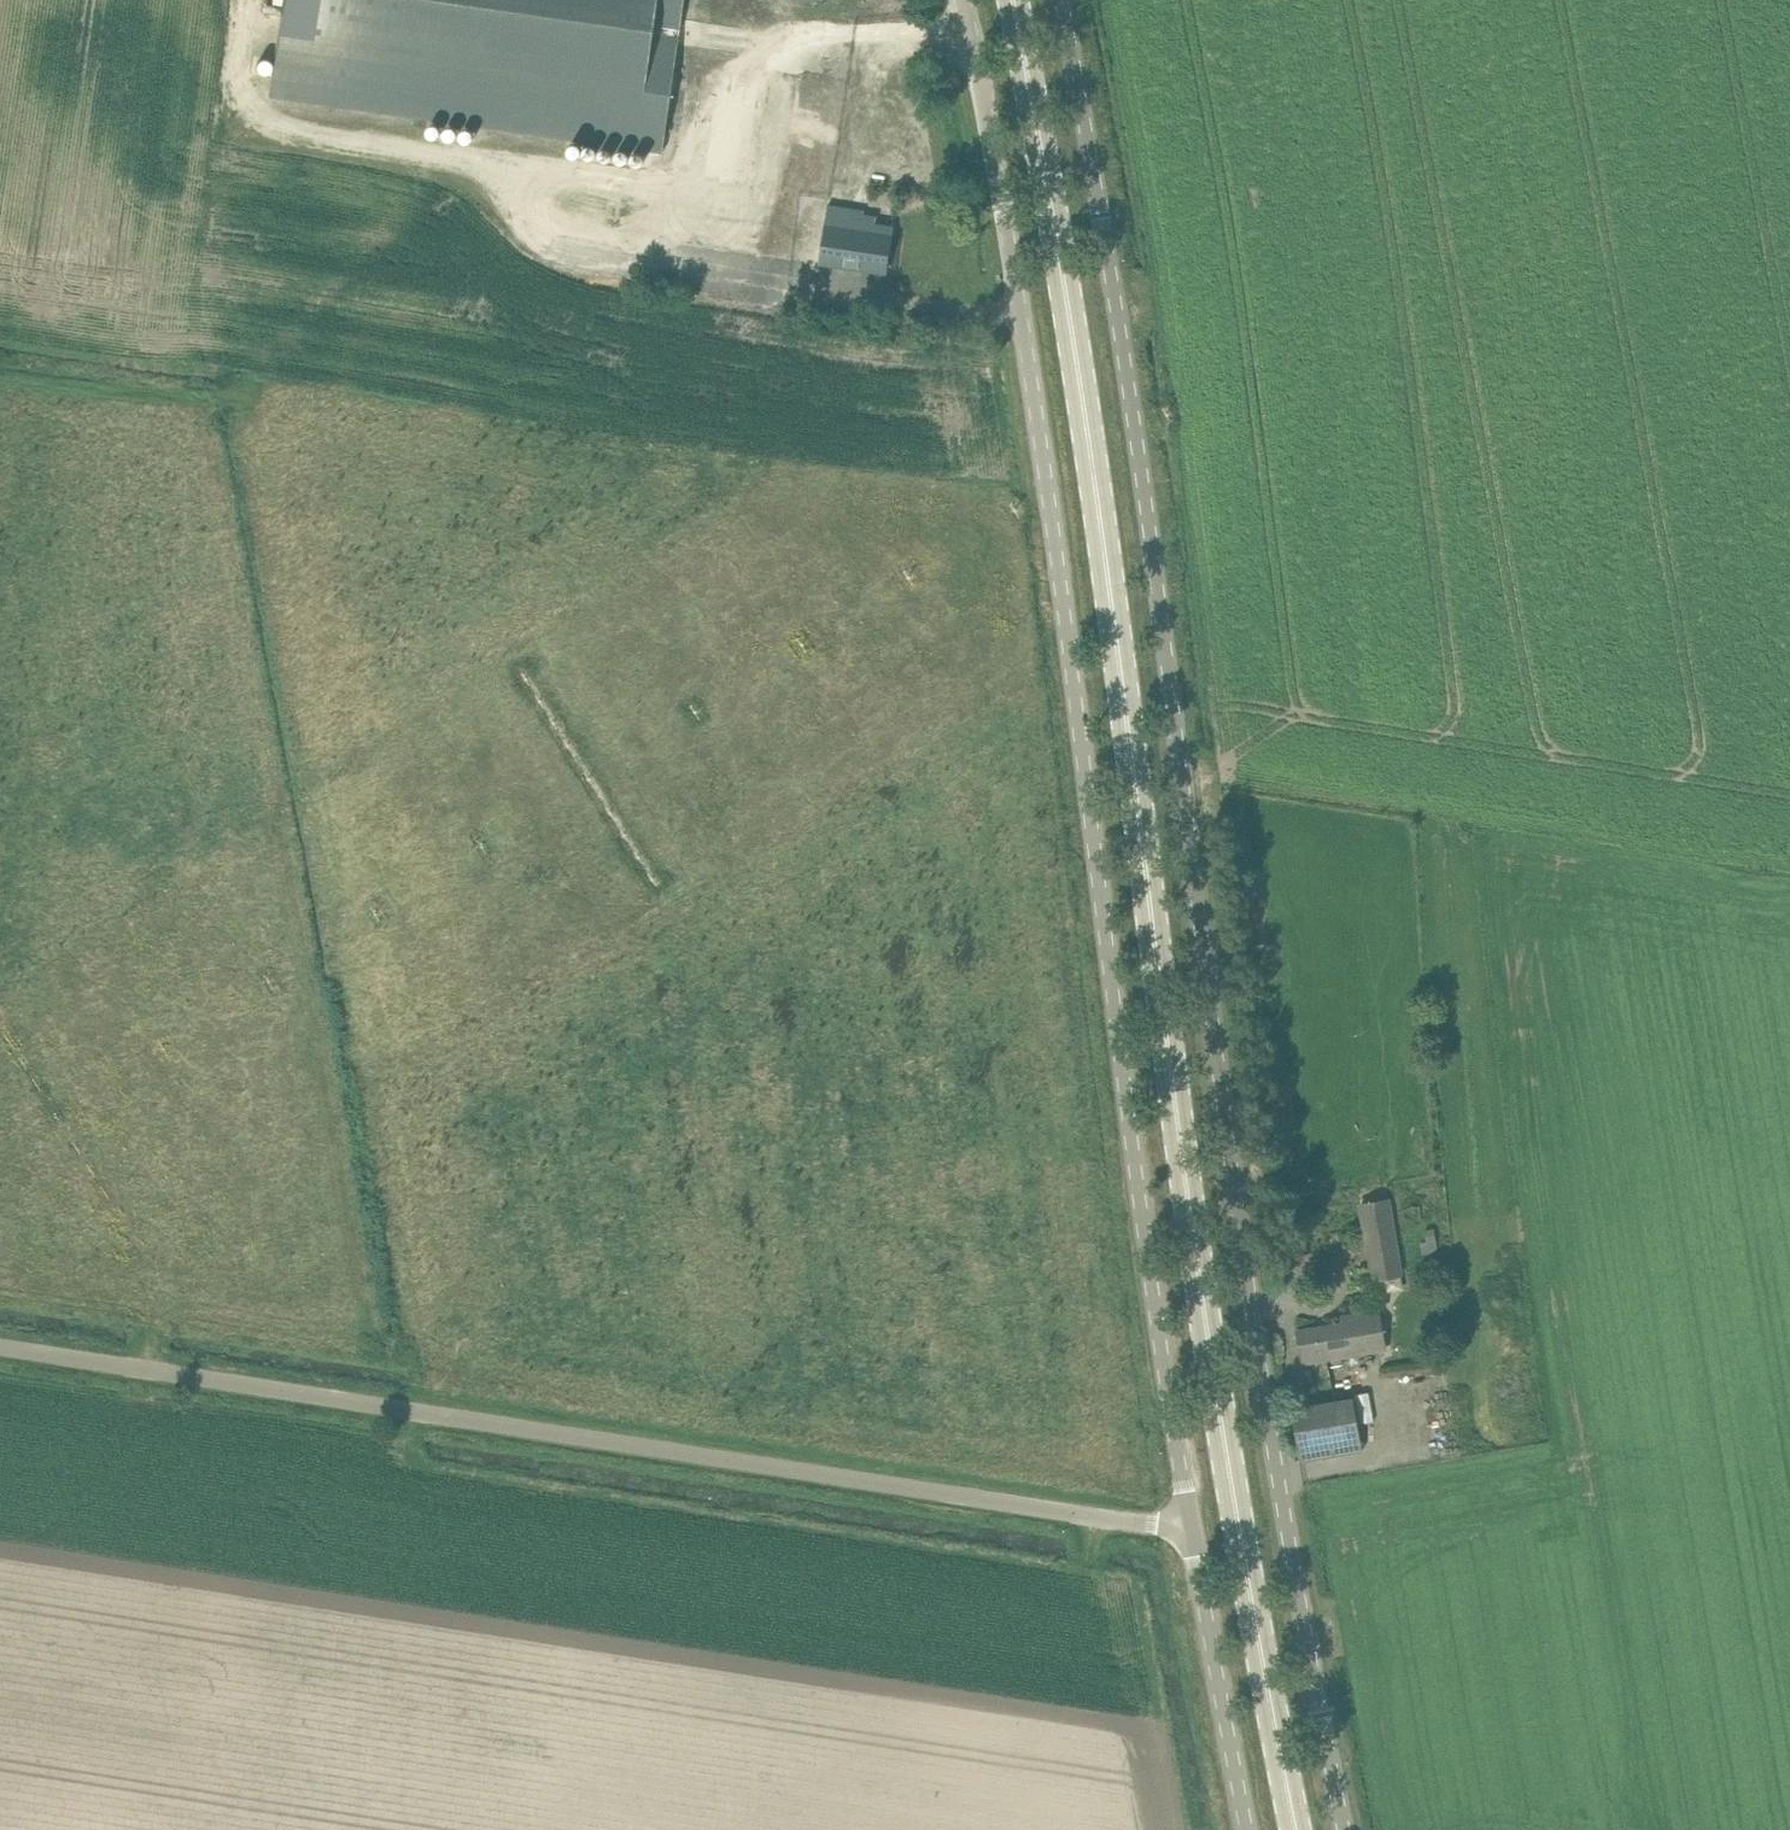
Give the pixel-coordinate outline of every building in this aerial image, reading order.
[(263,11),(278,14),(268,96),(664,152),(685,0),(265,0),(263,11)] [(827,205),(819,263),(885,273),(891,225),(852,219),(854,208),(827,205)] [(1370,1266),(1399,1261),(1389,1201),(1359,1207),(1370,1266)] [(1439,1252),(1435,1228),(1424,1229),(1426,1242),(1421,1243),(1423,1255),(1439,1252)] [(1379,1309),(1365,1312),(1341,1316),(1342,1323),(1298,1331),(1303,1363),(1386,1348),(1379,1309)] [(1301,1460),(1363,1449),(1354,1397),(1292,1408),(1301,1460)]
